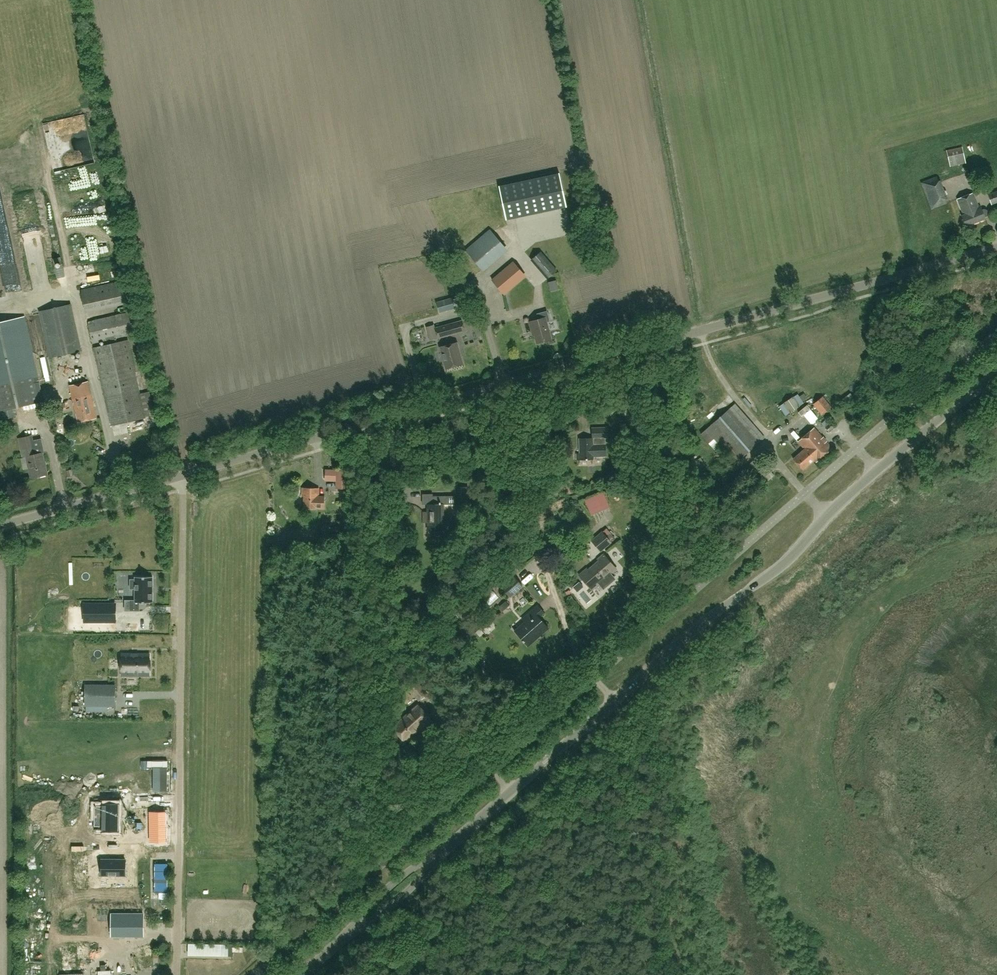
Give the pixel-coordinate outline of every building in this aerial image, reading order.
[(962,146),(946,150),(948,161),(965,157),(962,146)] [(82,178),(100,174),(98,162),(80,166),(82,178)] [(444,233),(565,207),(558,173),(437,199),(444,233)] [(947,198),(939,175),(921,182),(931,210),(947,204),(945,199),(947,198)] [(992,204),(996,202),(996,191),(988,194),(992,204)] [(985,219),(984,217),(987,216),(988,213),(987,210),(984,209),(982,210),(980,205),(978,206),(973,193),(957,199),(963,215),(961,215),(966,226),(985,219)] [(471,255),(488,273),(511,251),(494,233),(471,255)] [(93,250),(87,251),(87,255),(103,253),(102,244),(93,245),(93,250)] [(557,270),(541,251),(531,260),(547,279),(557,270)] [(95,262),(84,266),(86,272),(97,268),(95,262)] [(514,262),(499,274),(510,287),(524,274),(514,262)] [(109,269),(109,279),(118,278),(117,269),(109,269)] [(81,290),(86,313),(128,303),(123,280),(81,290)] [(455,308),(452,298),(436,302),(439,312),(455,308)] [(49,358),(82,351),(71,304),(38,311),(49,358)] [(551,339),(547,322),(550,321),(547,310),(537,313),(538,319),(529,321),(532,331),(533,331),(537,343),(551,339)] [(131,312),(88,321),(94,344),(135,334),(131,314),(131,312)] [(14,407),(25,405),(43,400),(38,378),(24,317),(0,322),(0,419),(16,416),(14,407)] [(434,324),(426,327),(429,340),(437,338),(438,339),(462,331),(459,321),(435,327),(434,324)] [(146,418),(145,414),(140,393),(128,340),(93,348),(111,426),(146,418)] [(463,364),(457,342),(440,347),(446,368),(463,364)] [(50,381),(61,380),(59,362),(48,364),(50,381)] [(49,382),(45,364),(39,365),(44,383),(49,382)] [(69,385),(71,394),(78,422),(96,418),(88,381),(69,385)] [(779,407),(786,416),(804,403),(797,394),(793,397),(792,396),(779,407)] [(813,404),(819,411),(822,415),(826,412),(831,407),(823,396),(813,404)] [(616,419),(625,420),(625,405),(616,405),(616,419)] [(729,409),(711,424),(741,458),(758,443),(729,409)] [(793,419),(797,425),(805,419),(801,413),(793,419)] [(809,454),(814,460),(816,462),(832,448),(814,427),(804,436),(814,449),(809,454)] [(592,438),(580,438),(580,453),(577,453),(577,460),(593,459),(593,456),(606,456),(606,444),(605,444),(605,437),(607,437),(607,428),(592,428),(592,438)] [(19,439),(21,450),(23,457),(27,456),(31,478),(47,474),(42,453),(34,454),(30,436),(19,439)] [(814,449),(804,436),(798,441),(804,449),(793,458),(803,470),(814,460),(809,454),(814,449)] [(750,463),(754,468),(762,461),(758,456),(750,463)] [(697,470),(705,465),(700,457),(692,463),(697,470)] [(763,485),(767,482),(775,475),(767,467),(756,477),(763,485)] [(335,489),(348,489),(348,486),(351,487),(351,478),(349,478),(349,471),(336,470),(335,489)] [(457,486),(457,502),(468,502),(468,486),(457,486)] [(302,487),(302,496),(304,496),(304,508),(316,508),(324,508),(324,496),(319,496),(319,488),(302,487)] [(448,523),(446,521),(443,521),(443,504),(455,504),(455,496),(433,496),(433,504),(428,504),(428,511),(428,522),(428,530),(441,530),(441,535),(446,535),(448,533),(448,523)] [(592,514),(598,522),(602,519),(595,511),(592,514)] [(331,528),(332,536),(340,534),(339,526),(331,528)] [(612,543),(602,531),(591,541),(600,552),(612,543)] [(599,560),(589,569),(588,570),(587,568),(579,575),(592,590),(600,583),(598,582),(609,573),(610,574),(617,569),(604,554),(598,559),(599,560)] [(139,602),(153,602),(152,576),(135,576),(135,579),(130,579),(130,588),(135,588),(135,598),(135,600),(130,600),(130,610),(139,610),(139,602)] [(514,576),(502,587),(511,597),(523,586),(514,576)] [(107,602),(84,602),(84,620),(115,620),(115,608),(107,608),(107,602)] [(516,632),(527,645),(540,634),(541,635),(549,628),(539,617),(544,612),(538,605),(522,619),(526,623),(516,632)] [(121,675),(150,675),(150,654),(122,654),(122,662),(121,667),(121,675)] [(428,693),(417,680),(407,688),(418,701),(428,693)] [(85,685),(85,705),(115,705),(115,685),(85,685)] [(425,725),(427,728),(433,722),(418,705),(392,727),(405,742),(425,725)] [(95,804),(95,831),(103,831),(103,833),(114,833),(120,831),(120,804),(114,802),(103,802),(103,804),(95,804)] [(125,875),(125,859),(101,859),(101,875),(125,875)] [(107,900),(118,898),(117,889),(105,892),(107,900)] [(111,914),(112,932),(143,932),(143,914),(111,914)]
